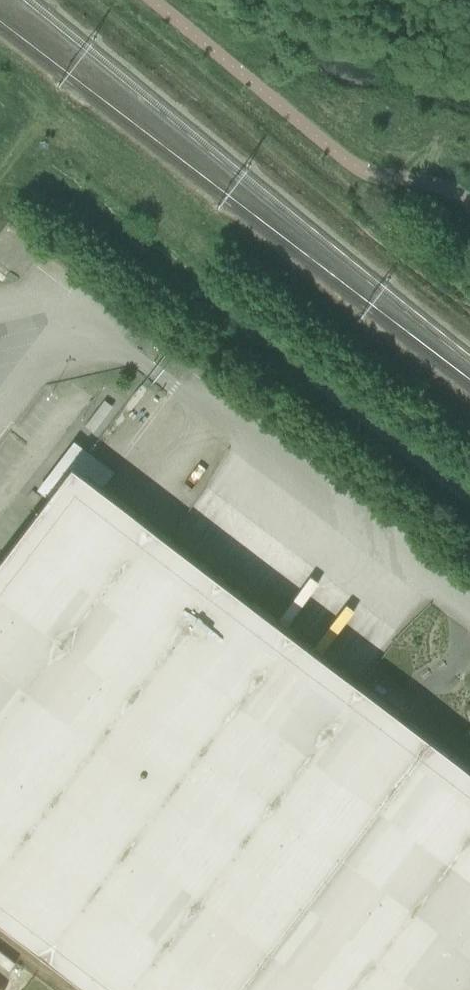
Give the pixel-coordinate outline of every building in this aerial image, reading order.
[(99,485),(109,472),(76,447),(44,489),(52,495),(0,563),(0,920),(92,989),(469,989),(469,767),(99,485)]
